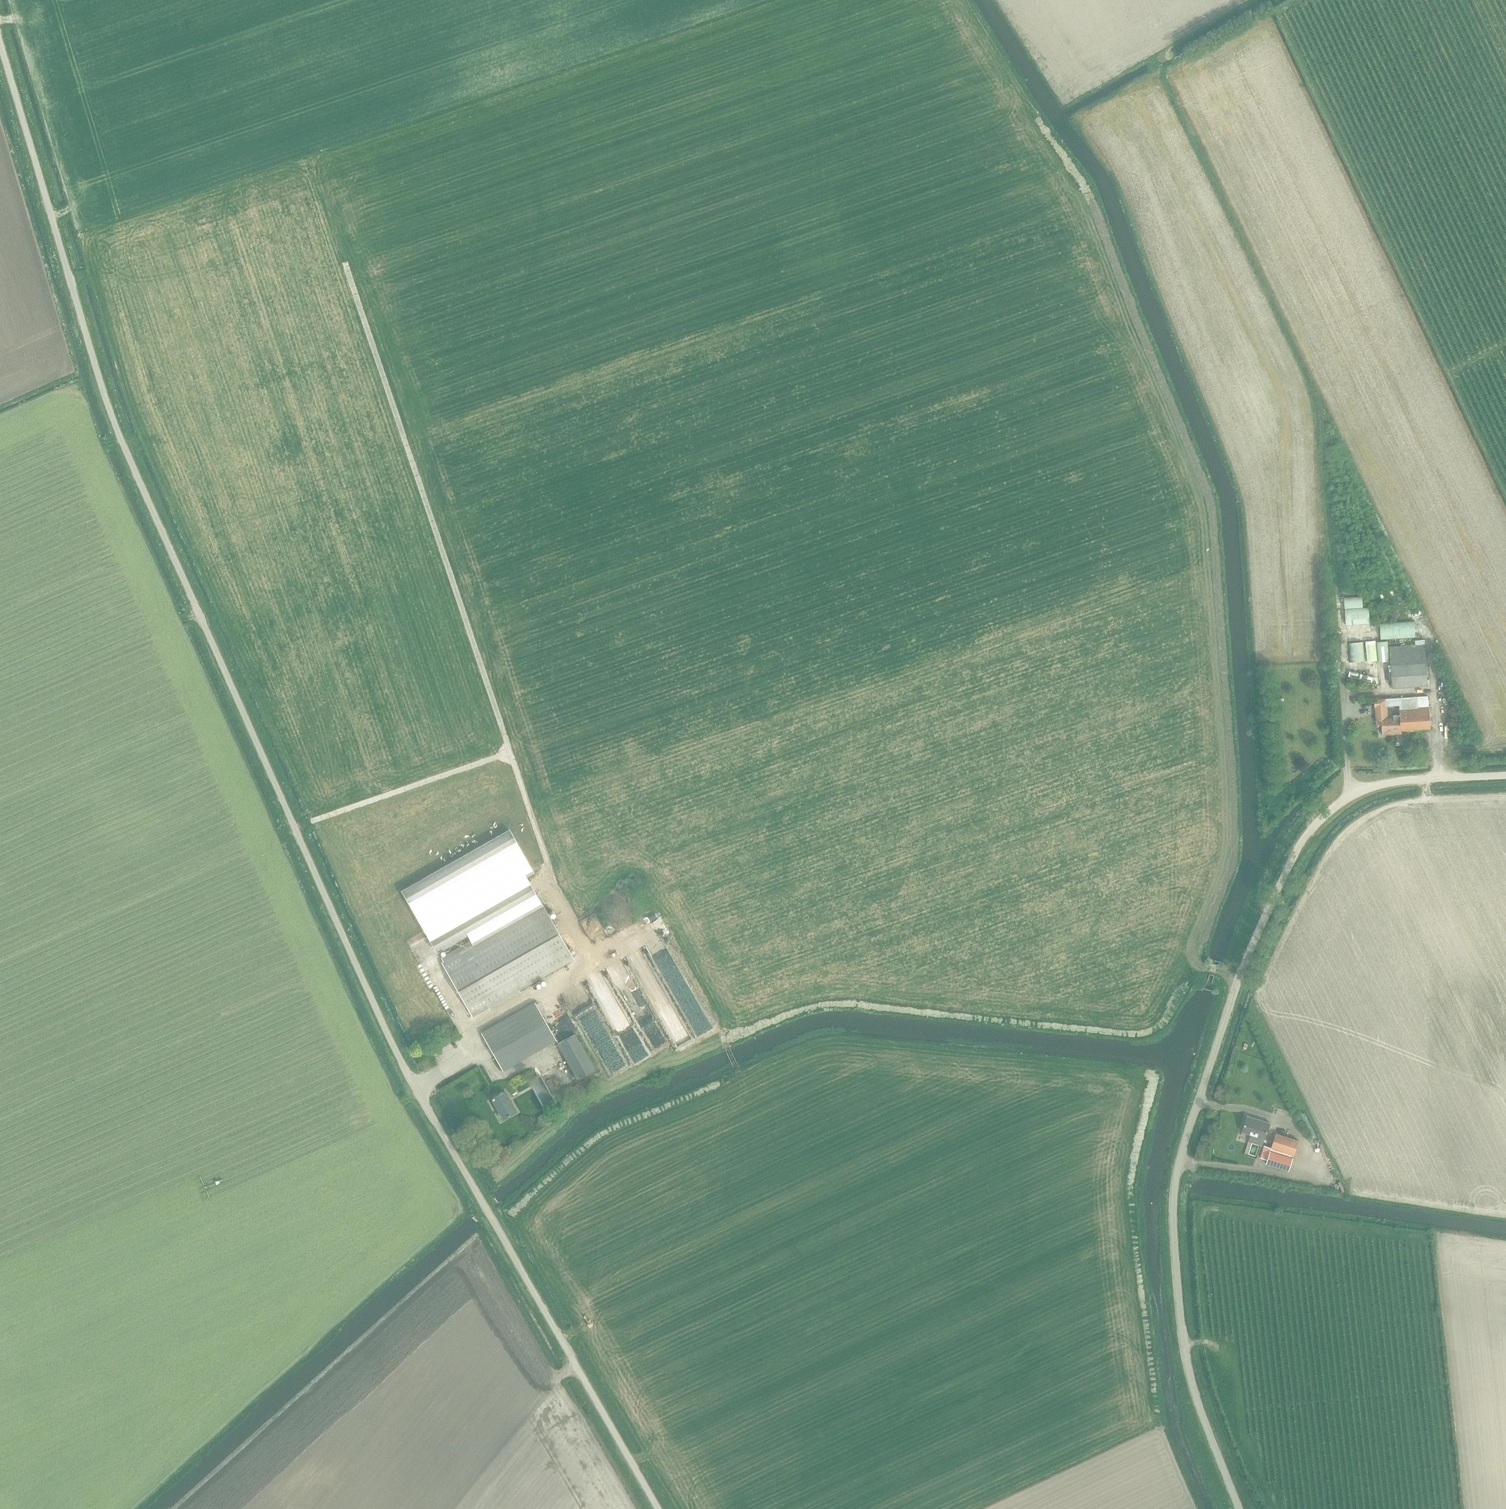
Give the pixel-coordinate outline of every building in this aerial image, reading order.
[(1387,622),(1386,633),(1421,635),(1422,623),(1387,622)] [(1389,645),(1391,685),(1426,684),(1424,643),(1389,645)] [(1363,689),(1365,681),(1351,678),(1350,686),(1363,689)] [(1429,707),(1418,707),(1417,696),(1400,697),(1375,699),(1375,707),(1378,707),(1379,726),(1382,726),(1383,735),(1402,733),(1402,730),(1430,728),(1429,707)] [(402,890),(437,951),(469,934),(470,938),(541,902),(527,872),(534,870),(509,824),(402,890)] [(644,913),(649,922),(665,913),(660,904),(644,913)] [(472,1015),(572,958),(542,905),(481,940),(479,936),(441,957),(443,961),(442,962),(472,1015)] [(661,925),(647,932),(662,961),(668,958),(670,962),(677,958),(661,925)] [(647,956),(644,947),(638,949),(641,958),(647,956)] [(693,1022),(708,1019),(705,1002),(691,1004),(693,1022)] [(558,1029),(551,1033),(534,1003),(482,1033),(502,1069),(555,1039),(562,1035),(558,1029)] [(658,1043),(668,1035),(657,1020),(647,1028),(658,1043)] [(689,1024),(676,1032),(681,1041),(694,1033),(689,1024)] [(557,1044),(576,1078),(593,1068),(574,1034),(557,1044)] [(606,1050),(614,1068),(628,1062),(620,1044),(606,1050)] [(491,1098),(503,1118),(515,1111),(504,1091),(491,1098)] [(1265,1139),(1270,1123),(1247,1115),(1242,1131),(1265,1139)] [(1298,1141),(1275,1133),(1271,1147),(1267,1160),(1266,1163),(1289,1170),(1298,1141)] [(1263,1150),(1260,1157),(1267,1160),(1271,1147),(1264,1145),(1263,1150)]
